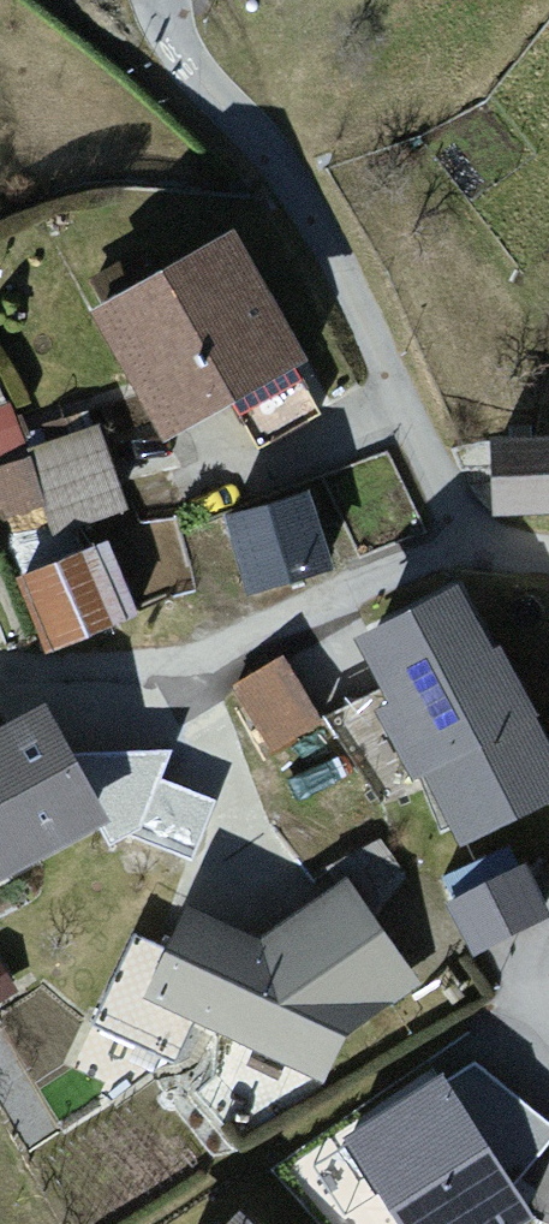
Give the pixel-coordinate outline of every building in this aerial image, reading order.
[(229,217),(73,311),(163,460),(319,366),(229,217)] [(112,430),(40,446),(60,536),(131,520),(112,430)] [(500,499),(548,499),(548,430),(499,431),(500,499)] [(0,476),(0,479),(15,520),(52,506),(36,462),(0,476)] [(235,505),(252,572),(320,555),(303,488),(235,505)] [(89,551),(25,579),(54,645),(118,617),(89,551)] [(548,805),(548,718),(474,568),(352,628),(461,849),(548,805)] [(240,685),(277,737),(312,713),(275,661),(240,685)] [(109,827),(47,703),(0,726),(0,881),(109,827)] [(445,987),(355,861),(274,918),(174,875),(126,984),(327,1072),(445,987)] [(460,886),(483,934),(533,910),(511,862),(460,886)] [(352,1133),(413,1223),(481,1223),(514,1202),(432,1080),(352,1133)] [(237,1206),(221,1223),(256,1223),(237,1206)]
